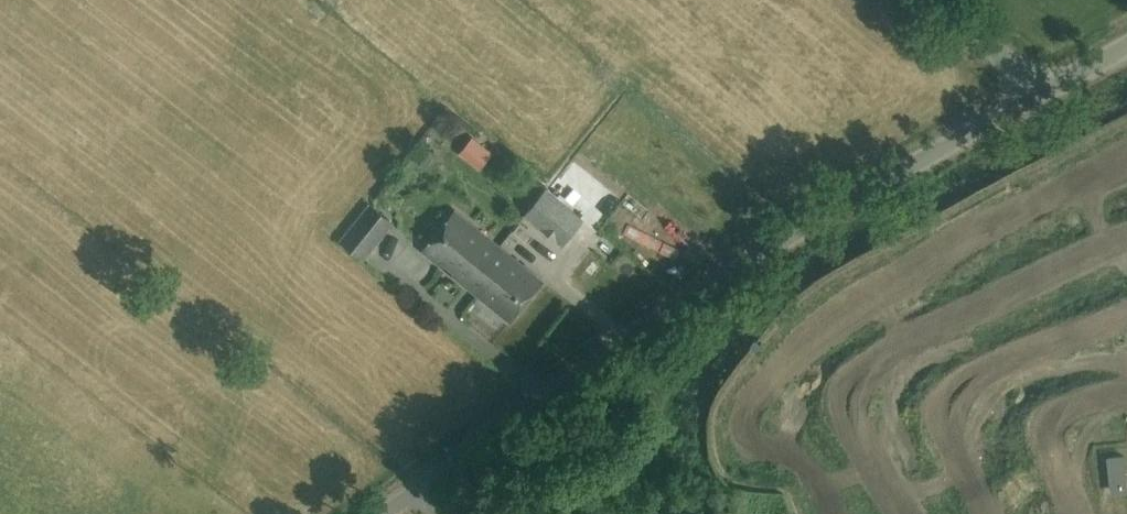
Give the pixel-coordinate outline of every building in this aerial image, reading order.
[(546,189),(526,214),(563,243),(582,219),(546,189)] [(365,260),(394,222),(369,202),(340,241),(365,260)] [(484,265),(500,245),(456,210),(423,251),(478,294),(494,274),(484,265)] [(494,274),(478,294),(512,321),(544,279),(500,245),(484,265),(494,274)] [(455,296),(443,286),(435,295),(447,304),(455,296)] [(1073,401),(1065,408),(1080,424),(1088,416),(1073,401)] [(1122,454),(1107,455),(1110,487),(1126,486),(1122,454)]
